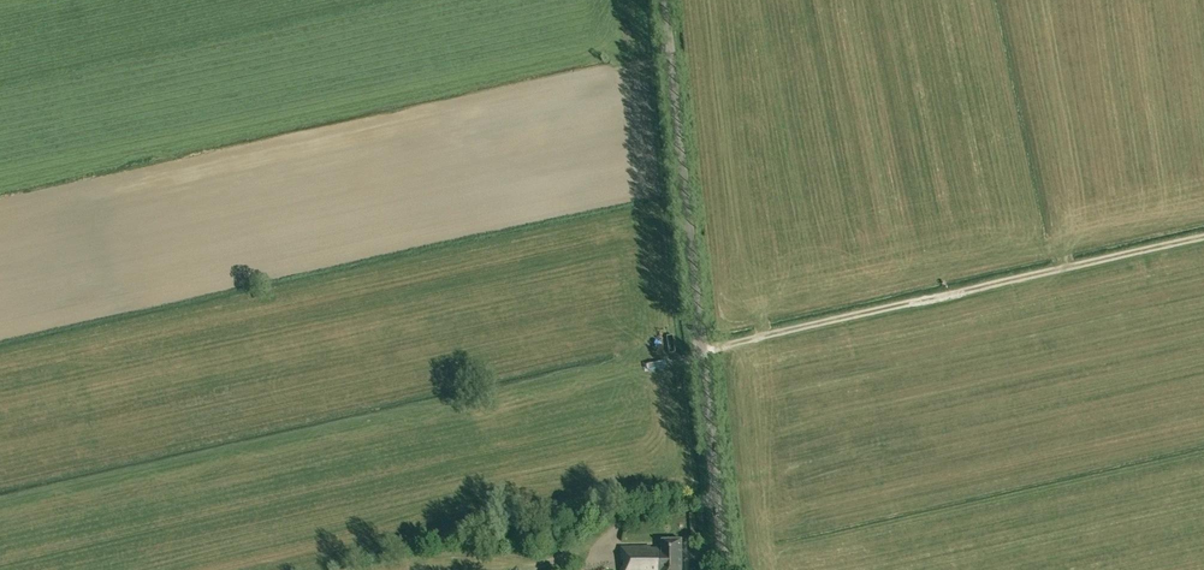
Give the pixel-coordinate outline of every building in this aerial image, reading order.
[(660,548),(621,548),(621,569),(681,569),(681,542),(662,541),(662,548),(660,548)]
